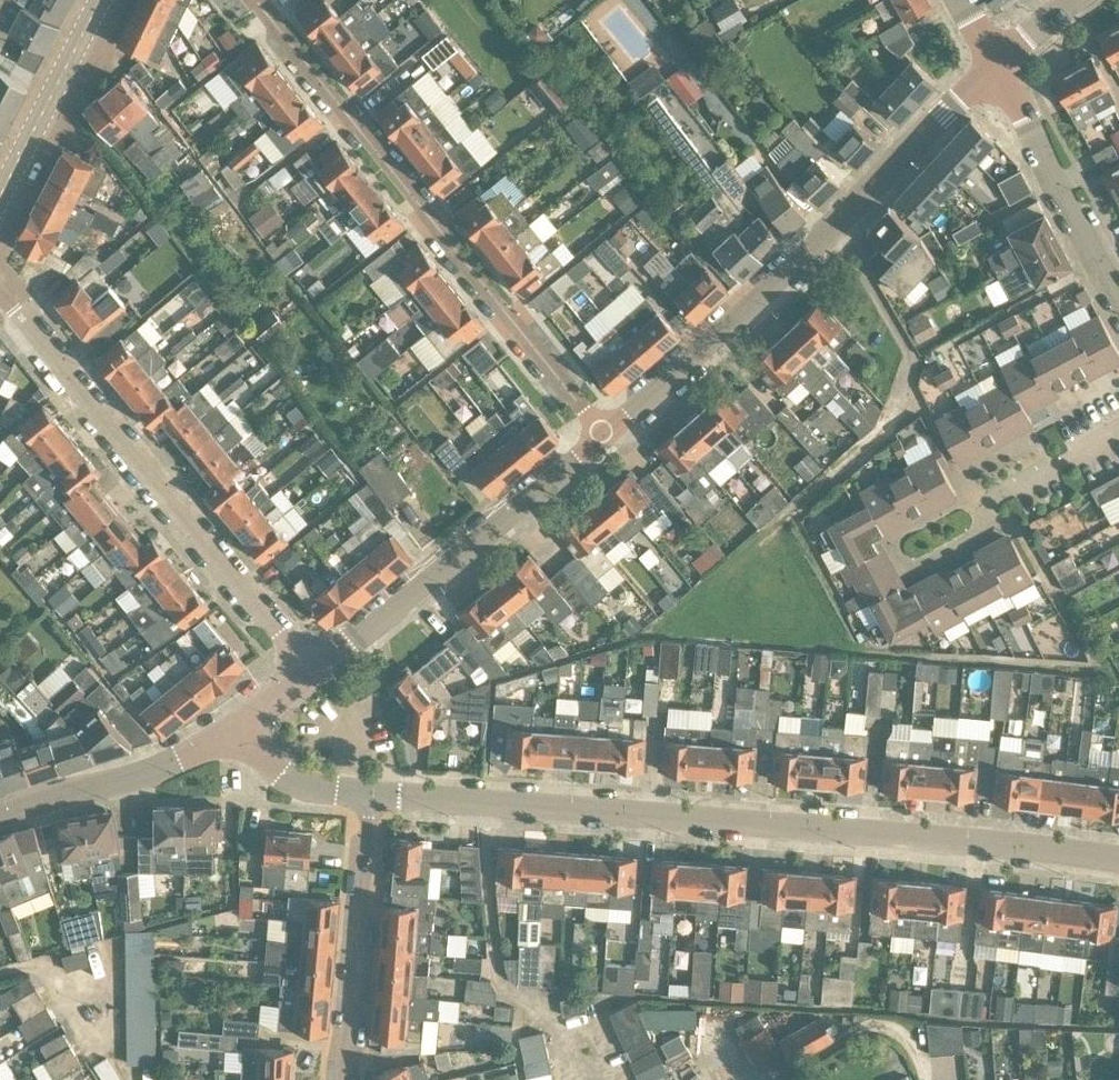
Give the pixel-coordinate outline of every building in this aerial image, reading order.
[(19,0),(0,0),(0,22),(8,29),(6,31),(24,46),(15,61),(34,72),(60,23),(28,9),(19,0)] [(60,23),(72,0),(19,0),(28,9),(60,23)] [(186,5),(176,0),(138,0),(136,5),(177,25),(186,5)] [(339,16),(328,3),(332,0),(308,0),(293,12),(313,37),(339,16)] [(728,0),(726,0),(711,8),(727,39),(744,29),(728,0)] [(875,4),(884,20),(899,12),(904,20),(931,4),(929,0),(883,0),(875,4)] [(327,54),(364,24),(378,12),(371,5),(364,10),(357,1),(339,16),(313,37),(327,54)] [(166,47),(177,25),(136,5),(126,26),(165,46),(166,47)] [(687,32),(698,46),(716,32),(705,17),(687,32)] [(430,40),(442,29),(434,19),(421,30),(430,40)] [(884,45),(907,32),(902,21),(878,35),(884,45)] [(340,71),(377,41),(364,24),(327,54),(340,71)] [(537,25),(528,34),(536,43),(545,35),(537,25)] [(1117,25),(1096,36),(1111,63),(1109,64),(1111,69),(1113,68),(1118,78),(1118,29),(1117,25)] [(158,63),(166,47),(165,46),(126,26),(117,43),(146,58),(146,57),(158,63)] [(228,50),(239,42),(229,28),(218,36),(228,50)] [(907,32),(884,45),(899,58),(914,43),(907,32)] [(458,49),(447,35),(422,55),(434,69),(450,56),(468,79),(479,70),(460,47),(458,49)] [(749,42),(742,35),(733,44),(740,51),(749,42)] [(377,41),(340,71),(360,96),(379,81),(391,73),(398,67),(391,59),(377,41)] [(238,96),(277,67),(257,42),(219,72),(238,96)] [(201,62),(209,72),(221,62),(213,52),(201,61),(201,62)] [(1088,98),(1095,112),(1114,103),(1109,89),(1110,88),(1108,84),(1106,84),(1097,66),(1095,66),(1090,57),(1071,68),(1088,98)] [(143,86),(153,79),(139,60),(129,68),(130,69),(143,86)] [(198,80),(209,72),(201,62),(201,61),(190,70),(198,80)] [(893,81),(916,102),(935,82),(912,61),(893,81)] [(3,135),(28,86),(0,67),(0,133),(3,135)] [(238,96),(237,97),(251,114),(253,113),(291,84),(277,67),(238,96)] [(1083,119),(1095,112),(1088,98),(1071,68),(1055,77),(1057,79),(1052,82),(1050,91),(1057,93),(1077,130),(1086,124),(1083,119)] [(394,137),(431,108),(448,94),(428,70),(375,113),(394,137)] [(554,116),(572,101),(547,71),(529,85),(554,116)] [(484,81),(477,72),(468,79),(467,80),(474,89),(484,81)] [(689,104),(703,93),(690,77),(676,88),(689,104)] [(162,110),(160,108),(152,113),(148,108),(147,109),(121,78),(100,96),(162,170),(175,160),(178,164),(195,151),(162,110)] [(872,97),(853,79),(842,90),(859,106),(862,108),(872,97)] [(179,80),(160,95),(154,100),(160,108),(162,110),(170,104),(175,99),(187,90),(179,80)] [(897,123),(916,102),(893,81),(874,101),(897,123)] [(291,84),(253,113),(258,120),(266,130),(304,101),(291,84)] [(498,89),(483,100),(493,113),(508,101),(498,89)] [(728,158),(712,170),(676,123),(687,115),(668,89),(645,106),(711,194),(710,195),(736,229),(734,231),(761,259),(782,240),(760,216),(769,209),(787,233),(789,232),(747,180),(746,181),(728,158)] [(849,118),(859,106),(842,90),(831,102),(849,118)] [(151,180),(162,170),(100,96),(83,110),(111,144),(113,143),(122,154),(125,152),(135,163),(136,162),(151,180)] [(273,163),(284,154),(323,125),(304,101),(266,130),(254,139),(261,148),(273,163)] [(408,155),(445,126),(431,108),(394,137),(408,155)] [(249,127),(258,120),(253,113),(251,114),(244,120),(248,125),(249,127)] [(248,125),(244,120),(239,114),(229,123),(237,134),(246,126),(248,125)] [(781,128),(797,145),(777,163),(817,205),(840,184),(816,160),(825,151),(801,126),(801,125),(793,116),(781,128)] [(834,142),(809,117),(801,125),(801,126),(825,151),(845,171),(852,164),(855,167),(877,144),(855,120),(834,142)] [(951,140),(974,161),(993,140),(971,119),(951,140)] [(229,123),(218,131),(226,142),(237,134),(229,123)] [(447,151),(458,143),(445,126),(408,155),(422,172),(447,151)] [(590,126),(575,137),(584,149),(599,137),(590,126)] [(1118,151),(1118,129),(1110,134),(1118,151)] [(602,138),(587,150),(596,162),(611,150),(602,138)] [(254,139),(223,166),(220,169),(235,191),(246,183),(235,169),(261,148),(254,139)] [(955,180),(974,161),(951,140),(933,160),(955,180)] [(332,188),(359,168),(337,141),(319,156),(314,160),(307,150),(294,160),(309,178),(317,188),(322,195),(332,187),(332,188)] [(447,151),(422,172),(442,197),(480,166),(461,141),(458,143),(447,151)] [(1098,170),(1118,159),(1111,144),(1091,154),(1098,170)] [(212,176),(220,169),(223,166),(209,149),(199,158),(212,176)] [(50,175),(80,191),(80,190),(94,197),(106,173),(63,151),(50,175)] [(597,190),(621,171),(612,159),(588,178),(597,190)] [(937,200),(955,180),(933,160),(915,179),(937,200)] [(266,197),(294,176),(285,165),(258,186),(266,197)] [(747,180),(789,232),(806,216),(766,165),(747,180)] [(1118,198),(1118,166),(1106,173),(1111,182),(1108,184),(1116,199),(1118,198)] [(334,213),(371,184),(359,168),(332,188),(332,187),(322,195),(320,196),(323,200),(334,213)] [(199,215),(222,200),(202,170),(180,184),(199,215)] [(1008,204),(1032,192),(1020,170),(997,182),(1008,204)] [(74,203),(80,191),(50,175),(38,198),(85,223),(88,224),(93,213),(74,203)] [(527,198),(509,175),(483,197),(480,193),(455,214),(474,239),(516,208),(527,198)] [(918,221),(937,200),(915,179),(895,200),(918,221)] [(628,183),(611,196),(625,214),(642,201),(628,183)] [(358,221),(385,201),(371,184),(334,213),(339,220),(341,219),(349,229),(358,221)] [(669,214),(674,221),(683,215),(678,208),(684,203),(676,192),(659,204),(667,216),(669,214)] [(740,277),(761,259),(734,231),(736,229),(710,195),(689,214),(696,225),(686,232),(699,250),(709,243),(713,248),(704,257),(730,286),(740,277)] [(80,232),(85,223),(38,198),(25,222),(56,239),(63,223),(80,232)] [(635,214),(645,228),(664,213),(653,200),(635,214)] [(270,201),(249,217),(264,237),(285,221),(270,201)] [(385,201),(358,221),(378,246),(404,226),(385,201)] [(994,272),(1056,237),(1037,201),(1001,219),(1007,231),(1005,231),(1011,243),(986,256),(994,272)] [(132,216),(142,221),(147,216),(141,207),(132,216)] [(317,207),(287,231),(297,244),(327,219),(317,207)] [(488,257),(530,225),(516,208),(474,239),(488,257)] [(933,258),(919,237),(889,208),(866,232),(880,247),(867,261),(872,266),(901,295),(934,261),(933,258)] [(107,216),(100,230),(112,236),(119,222),(107,216)] [(158,245),(171,235),(158,220),(146,230),(158,245)] [(958,245),(983,232),(976,220),(952,233),(958,245)] [(49,251),(56,239),(25,222),(18,236),(21,238),(16,246),(66,273),(75,284),(94,269),(94,268),(101,262),(85,253),(74,264),(49,251)] [(85,223),(80,232),(84,234),(93,231),(95,227),(88,224),(85,223)] [(502,273),(528,253),(527,252),(543,240),(530,225),(488,257),(502,273)] [(627,239),(618,229),(609,238),(617,248),(627,239)] [(919,237),(933,258),(944,252),(931,229),(919,237)] [(272,240),(265,246),(276,261),(284,255),(293,248),(297,244),(287,231),(284,234),(287,239),(277,246),(272,240)] [(1049,290),(1077,275),(1056,237),(994,272),(1008,300),(1044,282),(1049,290)] [(620,276),(631,267),(606,238),(595,248),(620,276)] [(403,294),(438,267),(419,243),(408,252),(398,239),(364,266),(374,280),(385,271),(403,294)] [(527,252),(528,253),(502,273),(522,298),(541,283),(541,282),(562,265),(551,250),(543,240),(527,252)] [(687,283),(709,306),(727,289),(688,250),(671,266),(687,283)] [(284,255),(276,261),(275,262),(285,274),(294,267),(284,255)] [(567,270),(576,280),(592,268),(584,257),(567,270)] [(694,321),(709,306),(687,283),(671,266),(656,281),(694,321)] [(411,316),(451,284),(438,267),(403,294),(404,296),(398,300),(411,316)] [(69,319),(109,288),(110,287),(94,269),(75,284),(54,301),(69,319)] [(581,287),(576,280),(567,270),(549,285),(563,302),(581,287)] [(942,274),(928,282),(939,301),(953,293),(942,274)] [(326,286),(319,278),(308,287),(315,295),(326,286)] [(425,334),(466,303),(451,284),(411,316),(425,334)] [(563,302),(549,285),(530,300),(538,310),(541,308),(541,309),(545,307),(549,313),(563,302)] [(186,296),(191,301),(196,308),(209,298),(199,286),(186,296)] [(109,288),(69,319),(86,340),(87,339),(96,350),(133,321),(122,307),(124,305),(109,288)] [(1082,306),(1091,301),(1084,289),(1075,293),(1082,306)] [(629,312),(662,349),(679,335),(646,297),(629,312)] [(833,352),(848,370),(851,368),(835,350),(851,336),(819,302),(801,319),(833,352)] [(466,303),(425,334),(444,359),(466,342),(485,327),(466,303)] [(264,346),(287,327),(271,308),(249,327),(264,346)] [(646,363),(662,349),(629,312),(613,325),(646,363)] [(927,314),(922,317),(907,325),(917,344),(937,333),(927,314)] [(222,315),(214,322),(225,335),(233,328),(222,315)] [(1006,319),(1013,332),(1021,327),(1014,315),(1006,319)] [(1095,369),(1118,357),(1118,353),(1098,315),(1073,328),(1095,369)] [(837,379),(848,370),(833,352),(801,319),(785,334),(820,371),(846,395),(849,392),(837,379)] [(1004,336),(1013,332),(1006,319),(998,324),(1004,336)] [(337,329),(346,339),(354,333),(345,323),(337,329)] [(197,335),(204,329),(205,329),(201,324),(193,330),(197,335)] [(629,377),(646,363),(613,325),(596,340),(608,353),(629,377)] [(111,378),(151,345),(137,327),(96,360),(111,378)] [(1071,382),(1095,369),(1073,328),(1069,330),(1071,335),(1051,346),(1071,382)] [(197,335),(201,340),(208,334),(204,329),(197,335)] [(201,340),(197,335),(193,330),(181,339),(190,350),(201,340)] [(224,360),(245,342),(236,331),(215,350),(224,360)] [(854,404),(846,395),(820,371),(785,334),(768,350),(790,371),(800,382),(804,386),(805,384),(823,404),(832,396),(847,411),(842,415),(851,426),(862,437),(874,425),(854,404)] [(371,378),(375,375),(392,361),(401,353),(387,335),(366,353),(357,361),(371,378)] [(1047,395),(1071,382),(1051,346),(1046,335),(1026,346),(1029,352),(1025,354),(1047,395)] [(190,350),(181,339),(170,348),(179,358),(190,350)] [(479,376),(497,361),(479,340),(462,355),(479,376)] [(612,392),(629,377),(608,353),(596,340),(588,347),(582,340),(573,347),(612,392)] [(859,374),(873,359),(856,342),(846,351),(854,359),(849,364),(855,370),(857,372),(859,374)] [(354,344),(347,349),(354,358),(361,353),(354,344)] [(161,364),(165,361),(151,345),(111,378),(125,394),(161,364)] [(785,396),(800,382),(790,371),(768,350),(754,364),(775,388),(776,387),(785,396)] [(932,350),(925,354),(928,362),(936,358),(932,350)] [(1023,408),(1047,395),(1025,354),(1001,367),(1030,422),(1031,422),(1023,408)] [(455,377),(462,372),(453,361),(446,366),(455,377)] [(5,377),(6,377),(11,368),(0,362),(0,386),(5,377)] [(167,371),(161,364),(125,394),(138,410),(164,389),(157,380),(167,371)] [(456,378),(446,366),(433,377),(442,389),(456,378)] [(1006,435),(1030,422),(1001,367),(1000,367),(1003,373),(994,378),(998,386),(984,394),(1006,435)] [(941,373),(948,386),(956,381),(950,369),(941,373)] [(940,390),(948,386),(941,373),(933,377),(940,390)] [(248,386),(240,376),(230,385),(237,394),(248,386)] [(151,426),(161,418),(191,394),(177,378),(164,389),(138,410),(150,425),(151,426)] [(282,381),(272,390),(278,396),(288,388),(282,381)] [(706,406),(740,443),(742,441),(744,444),(776,415),(749,384),(734,397),(731,394),(732,394),(726,388),(706,406)] [(230,385),(218,394),(225,404),(237,394),(230,385)] [(199,388),(191,394),(161,418),(174,435),(214,404),(199,388)] [(509,412),(542,452),(559,438),(522,392),(513,399),(518,405),(509,412)] [(33,394),(24,403),(32,406),(39,400),(33,394)] [(982,448),(1006,435),(984,394),(979,396),(982,401),(967,409),(964,404),(960,407),(982,448)] [(24,403),(11,396),(10,397),(0,416),(0,423),(7,427),(32,406),(24,403)] [(223,423),(228,419),(215,403),(214,404),(174,435),(187,452),(223,423)] [(791,430),(792,430),(802,422),(787,405),(777,413),(791,430)] [(56,422),(42,406),(19,425),(4,437),(0,442),(0,457),(10,465),(16,457),(22,450),(56,422)] [(303,415),(296,406),(286,414),(293,423),(303,415)] [(723,458),(740,443),(706,406),(689,421),(723,458)] [(957,462),(982,448),(960,407),(935,420),(957,462)] [(236,439),(251,427),(254,425),(240,409),(228,419),(223,423),(187,452),(200,468),(236,439)] [(542,452),(509,412),(509,413),(512,417),(506,422),(498,411),(488,418),(490,420),(489,421),(488,422),(525,467),(542,452)] [(481,412),(466,425),(473,434),(478,440),(476,441),(507,480),(525,467),(488,422),(489,421),(481,412)] [(802,422),(792,430),(812,453),(823,443),(803,420),(802,422)] [(307,427),(302,421),(291,431),(296,436),(307,427)] [(707,472),(723,458),(689,421),(673,436),(703,469),(704,469),(707,472)] [(34,469),(69,438),(56,422),(22,450),(16,457),(30,473),(32,472),(34,469)] [(250,457),(253,454),(266,444),(251,427),(236,439),(200,468),(214,486),(230,473),(250,457)] [(314,433),(296,448),(303,457),(321,442),(314,433)] [(704,469),(703,469),(673,436),(657,450),(676,473),(678,471),(688,483),(700,497),(717,483),(707,472),(704,469)] [(45,488),(83,456),(69,438),(34,469),(32,472),(45,488)] [(507,480),(476,441),(460,454),(448,438),(434,450),(453,473),(467,461),(471,467),(471,468),(492,493),(507,480)] [(899,439),(891,443),(898,457),(907,452),(899,439)] [(389,506),(412,488),(381,449),(358,467),(389,506)] [(910,465),(932,506),(955,494),(941,467),(947,464),(939,449),(910,465)] [(331,451),(316,464),(326,476),(341,464),(331,451)] [(807,453),(793,465),(807,481),(821,469),(807,453)] [(219,507),(255,479),(252,475),(241,484),(233,473),(241,467),(242,468),(255,458),(254,457),(254,456),(253,454),(250,457),(230,473),(214,486),(206,491),(219,507)] [(97,473),(96,471),(83,456),(45,488),(40,492),(41,493),(35,499),(47,513),(47,514),(50,512),(90,479),(97,473)] [(905,521),(932,506),(910,465),(904,468),(906,473),(891,481),(888,477),(883,480),(905,521)] [(642,525),(641,526),(643,527),(651,538),(673,520),(684,511),(663,484),(648,496),(628,473),(610,488),(639,522),(642,525)] [(1091,489),(1099,503),(1115,494),(1117,499),(1118,498),(1118,474),(1091,489)] [(103,495),(90,479),(50,512),(63,527),(103,495)] [(233,525),(269,496),(263,490),(253,499),(246,490),(256,481),(255,479),(219,507),(233,525)] [(881,534),(905,521),(883,480),(859,492),(861,497),(881,534)] [(761,498),(761,499),(775,513),(789,501),(774,485),(761,498)] [(353,532),(389,576),(409,560),(381,527),(395,516),(372,488),(361,497),(375,514),(353,532)] [(624,540),(641,526),(642,525),(639,522),(610,488),(593,502),(622,538),(622,537),(624,540)] [(707,493),(705,494),(713,503),(714,502),(719,497),(712,489),(707,493)] [(77,544),(116,511),(103,495),(63,527),(77,544)] [(246,541),(282,513),(269,496),(233,525),(246,541)] [(872,539),(881,534),(861,497),(852,502),(857,511),(820,531),(823,537),(827,545),(829,549),(838,544),(849,564),(877,549),(872,539)] [(758,527),(775,513),(761,499),(745,512),(758,527)] [(605,552),(622,538),(593,502),(576,516),(605,552)] [(77,544),(67,552),(81,570),(91,561),(131,529),(116,511),(77,544)] [(282,513),(246,541),(261,560),(287,540),(297,531),(282,513)] [(614,564),(605,552),(576,516),(559,530),(579,554),(563,567),(593,605),(610,591),(598,577),(614,564)] [(5,525),(12,534),(20,527),(12,518),(7,523),(5,525)] [(0,528),(0,543),(1,544),(13,534),(12,534),(5,525),(5,524),(0,528)] [(309,544),(321,534),(314,526),(303,536),(309,544)] [(113,570),(144,545),(131,529),(91,561),(105,578),(113,570)] [(389,576),(353,532),(343,541),(335,531),(325,538),(334,549),(332,550),(367,593),(389,576)] [(128,587),(165,556),(151,539),(144,545),(113,570),(128,587)] [(987,553),(1009,594),(1033,581),(1011,540),(987,553)] [(32,555),(23,545),(12,555),(20,565),(32,555)] [(283,571),(302,556),(294,545),(275,560),(283,571)] [(691,561),(701,573),(718,559),(708,547),(691,561)] [(648,567),(658,559),(649,548),(639,556),(648,567)] [(852,613),(870,603),(898,588),(877,549),(849,564),(840,569),(849,586),(856,582),(862,593),(846,601),(852,613)] [(347,610),(367,593),(332,550),(323,558),(331,568),(320,577),(347,610)] [(1004,597),(1009,594),(987,553),(962,566),(982,603),(1001,592),(1004,597)] [(1058,577),(1077,566),(1070,554),(1051,565),(1058,577)] [(593,605),(563,567),(549,579),(529,555),(511,570),(545,611),(546,610),(557,623),(575,609),(580,615),(593,605)] [(140,602),(178,572),(165,556),(128,587),(140,602)] [(962,613),(982,603),(962,566),(936,580),(958,621),(965,618),(962,613)] [(1077,566),(1058,577),(1067,591),(1085,580),(1077,566)] [(27,567),(20,573),(16,568),(11,572),(26,588),(37,578),(27,567)] [(527,625),(545,611),(511,570),(493,584),(527,625)] [(157,617),(192,590),(178,572),(140,602),(127,614),(140,630),(157,617)] [(347,610),(320,577),(311,584),(303,575),(292,584),(324,623),(332,617),(334,620),(347,610)] [(26,588),(40,604),(44,600),(40,596),(47,590),(37,578),(26,588)] [(935,634),(958,621),(936,580),(913,593),(933,629),(935,634)] [(62,615),(78,601),(64,584),(48,598),(62,615)] [(510,639),(527,625),(493,584),(476,598),(510,639)] [(933,629),(913,593),(903,598),(898,588),(870,603),(881,623),(862,632),(866,641),(876,635),(881,646),(919,626),(923,634),(933,629)] [(157,617),(140,630),(154,647),(172,635),(183,626),(182,626),(206,607),(192,590),(157,617)] [(655,603),(663,613),(675,603),(667,593),(655,603)] [(493,653),(510,639),(476,598),(460,611),(468,622),(457,630),(492,676),(506,672),(493,653)] [(1016,627),(1032,618),(1025,606),(1009,614),(1016,627)] [(75,629),(83,621),(75,612),(67,620),(75,629)] [(625,626),(621,630),(626,636),(632,635),(643,626),(633,614),(622,623),(625,626)] [(203,655),(224,682),(237,671),(235,668),(243,662),(204,616),(193,625),(212,648),(203,655)] [(87,645),(98,636),(89,623),(77,631),(87,645)] [(1011,650),(997,623),(988,628),(993,635),(988,643),(992,650),(992,655),(1002,655),(1011,650)] [(490,677),(492,676),(457,630),(445,640),(447,644),(412,673),(409,669),(390,684),(390,693),(399,694),(409,706),(451,694),(438,678),(460,660),(469,672),(475,667),(480,673),(485,669),(490,677)] [(860,644),(866,641),(862,632),(856,635),(860,644)] [(98,636),(87,645),(96,658),(107,650),(98,636)] [(659,669),(655,716),(656,716),(656,715),(660,675),(677,677),(680,641),(661,640),(659,669)] [(715,672),(718,645),(697,643),(694,670),(715,672)] [(548,649),(556,659),(569,654),(561,644),(548,649)] [(556,659),(548,649),(545,645),(531,656),(539,664),(556,659)] [(731,661),(732,648),(719,648),(718,660),(731,661)] [(733,728),(729,775),(752,777),(757,727),(766,728),(769,698),(774,649),(763,648),(759,688),(737,686),(733,728)] [(122,659),(114,649),(101,657),(113,673),(128,664),(124,658),(122,659)] [(605,665),(607,649),(591,654),(590,664),(605,665)] [(224,682),(203,655),(190,666),(177,650),(168,657),(204,699),(224,682)] [(828,682),(830,654),(814,653),(812,680),(828,682)] [(184,716),(204,699),(168,657),(160,663),(166,671),(154,680),(154,681),(162,690),(184,716)] [(12,660),(100,755),(132,746),(152,737),(86,665),(49,696),(14,658),(12,660)] [(830,675),(841,676),(846,671),(847,661),(831,659),(830,675)] [(12,660),(0,671),(0,677),(45,727),(62,767),(100,755),(12,660)] [(572,675),(574,660),(560,664),(559,674),(572,675)] [(938,681),(940,667),(940,664),(917,662),(913,714),(934,715),(936,714),(936,709),(921,708),(923,691),(937,692),(938,681)] [(543,681),(557,677),(558,664),(544,669),(543,681)] [(940,667),(938,681),(957,682),(958,668),(940,667)] [(655,716),(659,669),(647,668),(642,715),(655,716)] [(1008,719),(1013,670),(996,668),(991,717),(1008,719)] [(880,715),(884,671),(869,669),(865,714),(880,715)] [(506,694),(505,692),(535,683),(536,671),(496,682),(496,693),(506,694)] [(884,671),(880,715),(892,716),(896,672),(884,671)] [(1054,693),(1055,673),(1032,671),(1031,691),(1054,693)] [(1057,676),(1055,689),(1070,691),(1071,678),(1057,676)] [(62,767),(45,727),(0,677),(0,706),(4,711),(10,706),(26,723),(32,740),(17,746),(29,780),(62,767)] [(1097,677),(1096,690),(1112,692),(1113,679),(1097,677)] [(125,698),(131,693),(119,680),(113,685),(125,698)] [(451,694),(409,706),(411,709),(409,724),(402,731),(406,737),(430,740),(431,731),(447,716),(467,718),(489,719),(491,682),(469,689),(451,694)] [(174,724),(184,716),(162,690),(153,698),(142,684),(129,695),(163,734),(174,724)] [(1090,745),(1090,746),(1094,718),(1092,718),(1094,697),(1083,696),(1081,718),(1082,719),(1081,723),(1080,723),(1078,742),(1076,742),(1073,760),(1066,759),(1060,808),(1081,811),(1090,745)] [(576,763),(579,707),(580,699),(557,697),(556,715),(553,761),(576,763)] [(621,767),(624,715),(623,715),(624,700),(602,698),(602,708),(597,765),(621,767)] [(796,781),(800,735),(801,716),(781,714),(782,699),(769,698),(766,728),(776,729),(775,746),(772,779),(796,781)] [(531,759),(534,705),(495,702),(491,744),(503,745),(502,757),(531,759)] [(553,761),(556,715),(534,714),(535,705),(534,705),(531,759),(553,761)] [(597,765),(602,708),(579,707),(576,763),(597,765)] [(843,741),(840,785),(863,787),(868,733),(862,733),(864,712),(847,710),(845,726),(843,741)] [(6,788),(29,780),(17,746),(10,723),(0,714),(0,771),(6,788)] [(953,750),(956,716),(936,714),(934,715),(933,728),(932,740),(931,748),(927,793),(950,795),(953,750)] [(624,715),(621,767),(642,769),(646,717),(624,715)] [(953,750),(950,795),(973,797),(973,789),(984,790),(987,747),(988,738),(989,738),(991,719),(956,716),(953,750)] [(910,738),(911,726),(912,722),(893,720),(893,727),(887,735),(882,789),(905,791),(910,738)] [(684,771),(688,725),(665,723),(664,738),(661,769),(684,771)] [(843,741),(845,726),(823,724),(822,737),(818,783),(840,785),(843,741)] [(705,773),(710,727),(688,725),(684,771),(705,773)] [(729,775),(733,728),(710,727),(705,773),(729,775)] [(1001,734),(1000,747),(987,747),(984,790),(994,791),(993,799),(1015,802),(1022,749),(1024,737),(1001,734)] [(822,737),(800,735),(796,781),(818,783),(822,737)] [(1038,805),(1044,759),(1043,759),(1046,740),(1024,737),(1022,749),(1015,802),(1038,805)] [(931,748),(932,740),(910,738),(905,791),(927,793),(931,748)] [(1105,748),(1090,746),(1090,745),(1081,811),(1104,814),(1110,768),(1112,748),(1105,748)] [(1104,814),(1118,816),(1118,749),(1112,748),(1110,768),(1104,814)] [(1060,808),(1066,759),(1053,757),(1052,760),(1044,759),(1038,805),(1060,808)] [(140,873),(156,873),(185,873),(185,806),(174,806),(174,808),(156,808),(156,837),(137,837),(138,871),(138,873),(140,873)] [(185,806),(185,873),(202,873),(202,859),(213,859),(213,849),(213,836),(223,836),(223,824),(221,824),(221,808),(217,808),(217,806),(185,806)] [(84,817),(96,882),(106,880),(106,876),(117,874),(120,918),(125,933),(146,927),(143,917),(140,873),(138,873),(138,871),(121,872),(112,812),(84,817)] [(94,882),(96,882),(84,817),(55,821),(61,862),(73,860),(76,878),(80,878),(81,888),(94,886),(94,882)] [(11,906),(51,889),(34,826),(13,833),(12,831),(0,836),(0,880),(11,906)] [(264,827),(262,858),(262,863),(264,864),(262,886),(285,888),(289,829),(264,827)] [(289,829),(285,888),(308,889),(311,837),(313,837),(314,832),(308,831),(308,830),(289,829)] [(393,894),(435,897),(435,896),(418,895),(421,863),(460,866),(462,900),(482,901),(479,845),(459,843),(459,848),(430,846),(431,840),(397,837),(391,842),(396,848),(392,893),(393,893),(393,894)] [(252,838),(241,838),(241,849),(252,849),(252,838)] [(519,894),(523,849),(500,847),(497,893),(519,895),(518,900),(519,900),(519,894)] [(542,897),(545,851),(523,849),(519,894),(519,900),(518,918),(540,920),(541,901),(542,897)] [(565,898),(568,852),(545,851),(542,897),(541,901),(564,903),(565,898)] [(586,900),(590,854),(568,852),(565,898),(564,903),(586,904),(586,900)] [(609,906),(613,856),(590,854),(586,900),(586,904),(585,916),(608,918),(609,906)] [(609,906),(608,918),(631,920),(633,891),(636,857),(613,856),(609,906)] [(675,909),(679,861),(654,859),(651,892),(649,912),(651,912),(650,919),(641,918),(639,950),(652,951),(654,920),(660,920),(661,913),(673,914),(674,909),(675,909)] [(697,909),(700,863),(679,861),(675,909),(696,910),(696,916),(697,916),(697,909)] [(720,896),(723,864),(700,863),(697,909),(697,916),(718,918),(720,896)] [(750,927),(752,898),(742,897),(745,866),(723,864),(720,896),(718,918),(718,924),(750,927)] [(783,916),(788,870),(763,868),(761,898),(752,898),(750,927),(749,949),(764,950),(764,948),(781,940),(783,924),(783,916)] [(805,926),(810,872),(788,870),(783,916),(783,924),(805,926)] [(830,905),(833,874),(810,872),(805,926),(828,928),(830,905)] [(830,905),(828,928),(850,930),(852,909),(853,909),(856,876),(833,874),(830,905)] [(894,925),(898,880),(873,877),(870,910),(871,911),(869,932),(892,934),(894,925)] [(11,906),(0,880),(0,915),(7,934),(8,934),(19,960),(32,957),(20,929),(11,906)] [(915,928),(920,882),(898,880),(894,925),(892,934),(914,936),(915,928)] [(937,938),(943,884),(920,882),(915,928),(914,936),(937,938)] [(943,884),(937,938),(959,940),(961,919),(962,919),(965,886),(943,884)] [(240,885),(239,896),(252,897),(253,886),(240,885)] [(998,945),(1005,891),(981,888),(975,942),(998,945)] [(1020,949),(1027,894),(1005,891),(998,945),(1020,949)] [(287,919),(340,923),(342,898),(341,898),(341,895),(332,894),(331,896),(289,895),(288,906),(287,919)] [(432,931),(435,897),(393,894),(392,903),(383,902),(381,927),(432,931)] [(1045,928),(1049,896),(1027,894),(1020,949),(1033,950),(1042,951),(1044,928),(1045,928)] [(185,895),(185,911),(201,911),(200,895),(185,895)] [(184,896),(176,896),(176,907),(184,907),(184,896)] [(1065,945),(1071,899),(1049,896),(1045,928),(1044,928),(1042,951),(1064,954),(1065,945)] [(1087,957),(1093,902),(1071,899),(1065,945),(1064,954),(1087,957)] [(1087,957),(1109,959),(1105,993),(1118,995),(1118,937),(1112,936),(1115,905),(1093,902),(1087,957)] [(84,942),(102,937),(103,936),(98,910),(61,921),(68,946),(71,945),(84,942)] [(339,937),(340,923),(287,919),(268,917),(266,939),(285,940),(336,944),(337,937),(339,937)] [(160,927),(160,933),(187,933),(187,920),(160,927)] [(584,962),(585,937),(586,922),(573,921),(571,961),(584,962)] [(449,933),(432,931),(381,927),(379,949),(430,953),(430,951),(448,953),(449,933)] [(134,941),(155,942),(155,931),(134,931),(134,941)] [(334,966),(336,944),(285,940),(285,943),(277,942),(275,962),(283,962),(334,966)] [(857,956),(857,963),(869,965),(872,941),(859,940),(857,956)] [(155,956),(155,942),(134,941),(134,942),(126,942),(126,955),(155,956)] [(72,952),(86,949),(84,942),(71,945),(72,952)] [(541,942),(541,944),(539,986),(554,987),(556,943),(541,942)] [(539,986),(541,944),(521,943),(519,985),(539,986)] [(66,971),(90,964),(86,949),(72,952),(62,955),(66,971)] [(428,975),(430,953),(379,949),(377,970),(428,975)] [(693,949),(692,984),(691,995),(709,996),(712,950),(693,949)] [(156,970),(155,956),(126,955),(126,969),(156,970)] [(857,963),(857,956),(841,955),(840,977),(824,975),(822,1002),(852,1004),(854,978),(856,978),(857,963)] [(480,971),(480,958),(454,956),(453,970),(480,971)] [(184,960),(167,959),(165,975),(183,976),(184,960)] [(332,988),(334,966),(283,962),(281,982),(332,988)] [(635,993),(637,966),(604,964),(602,990),(635,993)] [(156,983),(156,970),(126,969),(126,982),(156,983)] [(597,989),(598,976),(592,975),(593,970),(587,969),(587,975),(582,975),(581,987),(597,989)] [(427,986),(428,975),(377,970),(375,992),(425,997),(439,998),(439,997),(425,996),(427,986)] [(814,1002),(814,997),(811,996),(811,987),(810,987),(811,974),(801,973),(799,1001),(814,1002)] [(12,1002),(36,988),(29,977),(0,994),(0,1006),(2,1008),(12,1002)] [(778,979),(746,977),(744,999),(776,1002),(776,1000),(778,979)] [(495,1003),(497,990),(490,980),(466,979),(464,1000),(495,1003)] [(744,981),(720,980),(719,997),(719,998),(743,1000),(743,999),(744,981)] [(156,997),(156,983),(126,982),(126,996),(156,997)] [(330,1010),(332,988),(281,982),(279,1005),(295,1007),(330,1010)] [(691,995),(692,984),(670,983),(669,994),(691,995)] [(959,1015),(962,989),(932,986),(929,1011),(959,1015)] [(908,989),(890,987),(888,1008),(906,1010),(908,989)] [(24,1021),(47,1007),(36,988),(12,1002),(24,1021)] [(796,989),(784,988),(784,997),(795,998),(796,989)] [(962,989),(959,1015),(981,1017),(984,992),(962,989)] [(437,1019),(439,998),(425,997),(375,992),(373,1014),(424,1019),(424,1018),(437,1019)] [(920,1009),(921,994),(909,993),(907,1007),(920,1009)] [(1012,1020),(1015,996),(998,994),(995,1018),(1012,1020)] [(156,1010),(156,997),(126,996),(126,1009),(156,1010)] [(563,1015),(586,1011),(584,998),(561,1002),(563,1015)] [(615,1025),(640,1013),(635,1001),(610,1013),(615,1025)] [(1026,1002),(1025,1021),(1034,1021),(1034,1002),(1026,1002)] [(1055,1022),(1056,1008),(1056,1003),(1034,1002),(1034,1021),(1055,1022)] [(295,1007),(279,1005),(262,1004),(260,1020),(277,1029),(328,1033),(330,1010),(295,1007)] [(508,1020),(509,1007),(494,1006),(493,1019),(508,1020)] [(47,1007),(24,1021),(18,1024),(27,1039),(56,1022),(47,1007)] [(1056,1008),(1055,1022),(1070,1023),(1071,1008),(1056,1008)] [(156,1024),(156,1010),(126,1009),(127,1023),(156,1024)] [(171,1011),(160,1011),(160,1026),(171,1026),(171,1011)] [(620,1037),(646,1025),(640,1013),(615,1025),(620,1037)] [(372,1036),(382,1037),(380,1052),(421,1052),(421,1041),(422,1041),(424,1019),(373,1014),(372,1036)] [(820,1015),(776,1041),(790,1065),(793,1063),(834,1039),(821,1015),(820,1015)] [(223,1033),(238,1035),(258,1038),(260,1021),(224,1018),(223,1033)] [(512,1039),(513,1025),(479,1022),(478,1036),(512,1039)] [(930,1054),(964,1052),(962,1025),(927,1022),(930,1054)] [(156,1037),(156,1024),(127,1023),(127,1036),(156,1037)] [(626,1049),(651,1038),(646,1025),(620,1037),(626,1049)] [(1031,1050),(1031,1027),(1018,1027),(1017,1050),(1031,1050)] [(200,1047),(201,1031),(180,1029),(178,1045),(200,1047)] [(979,1029),(964,1030),(965,1046),(980,1045),(979,1029)] [(223,1033),(201,1031),(200,1047),(237,1050),(238,1035),(223,1033)] [(522,1050),(546,1044),(543,1032),(519,1037),(522,1050)] [(48,1059),(71,1046),(63,1034),(41,1048),(48,1059)] [(156,1051),(156,1037),(127,1036),(127,1050),(156,1051)] [(632,1061),(657,1050),(651,1038),(626,1049),(632,1061)] [(546,1044),(522,1050),(525,1063),(549,1058),(546,1044)] [(71,1046),(48,1059),(44,1062),(55,1079),(81,1064),(71,1046)] [(253,1071),(292,1073),(293,1048),(258,1047),(243,1048),(242,1071),(253,1071)] [(178,1049),(163,1049),(163,1063),(178,1063),(178,1049)] [(156,1063),(156,1051),(127,1050),(127,1063),(156,1063)] [(637,1073),(662,1061),(657,1050),(632,1061),(637,1073)] [(448,1051),(435,1054),(438,1067),(451,1064),(448,1051)] [(105,1059),(93,1066),(102,1079),(119,1079),(105,1059)] [(1061,1059),(1047,1060),(1048,1076),(1063,1075),(1061,1059)] [(424,1060),(374,1072),(375,1079),(428,1079),(424,1060)] [(525,1078),(548,1073),(545,1060),(522,1065),(525,1078)] [(667,1074),(662,1061),(637,1073),(640,1079),(653,1079),(667,1074)] [(493,1075),(494,1079),(513,1079),(511,1070),(493,1075)] [(292,1073),(253,1071),(242,1071),(242,1079),(292,1079),(292,1073)]
